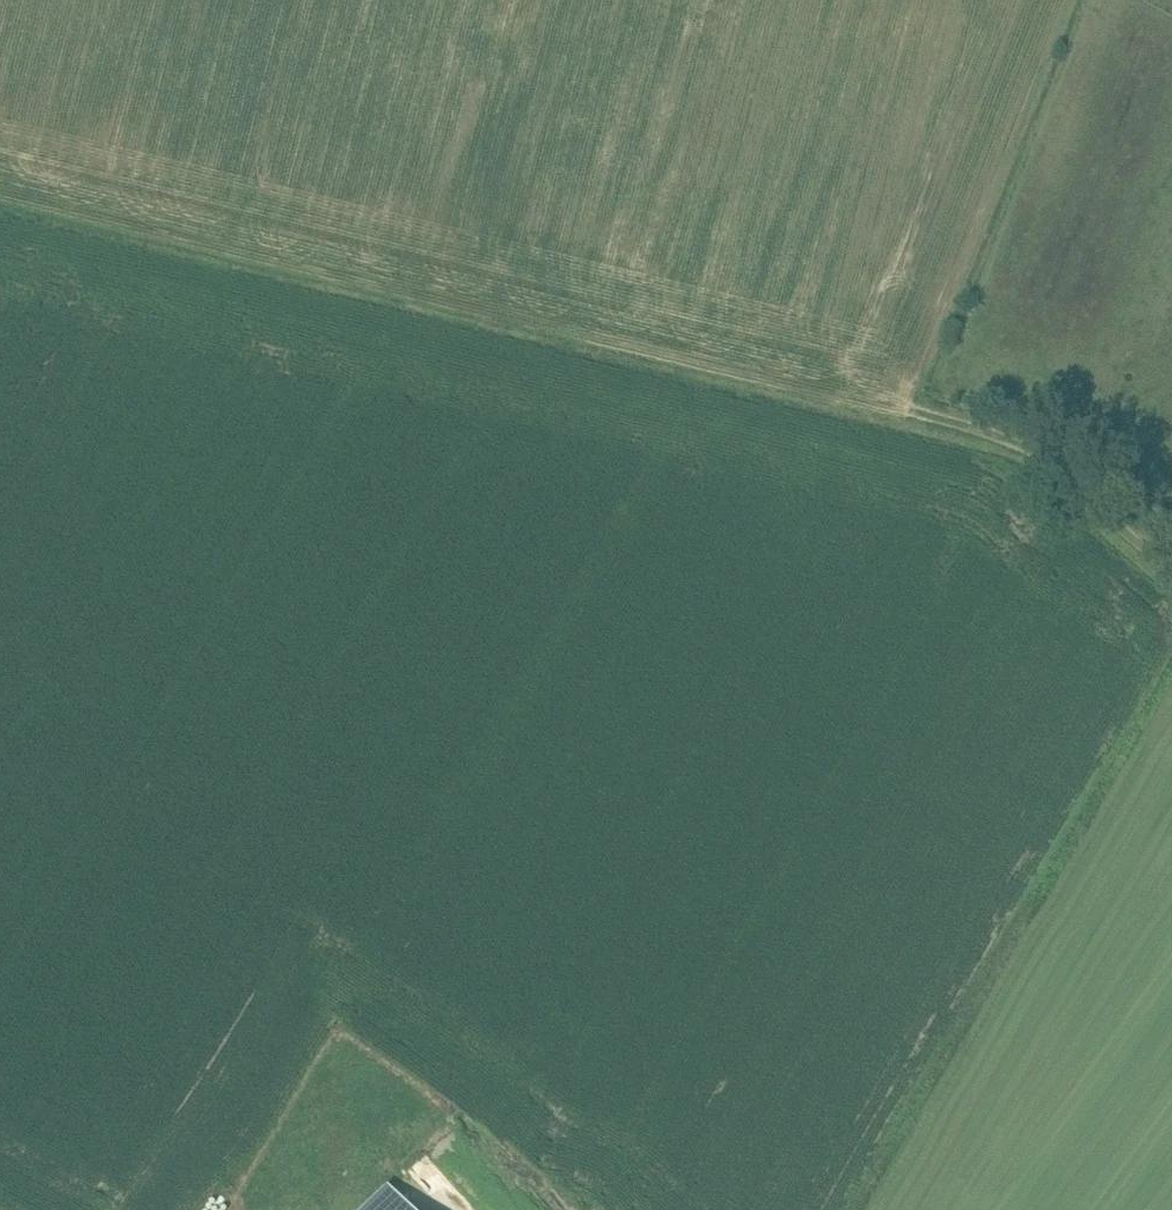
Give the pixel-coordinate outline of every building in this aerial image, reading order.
[(370,1209),(412,1209),(392,1189),(370,1209)]
